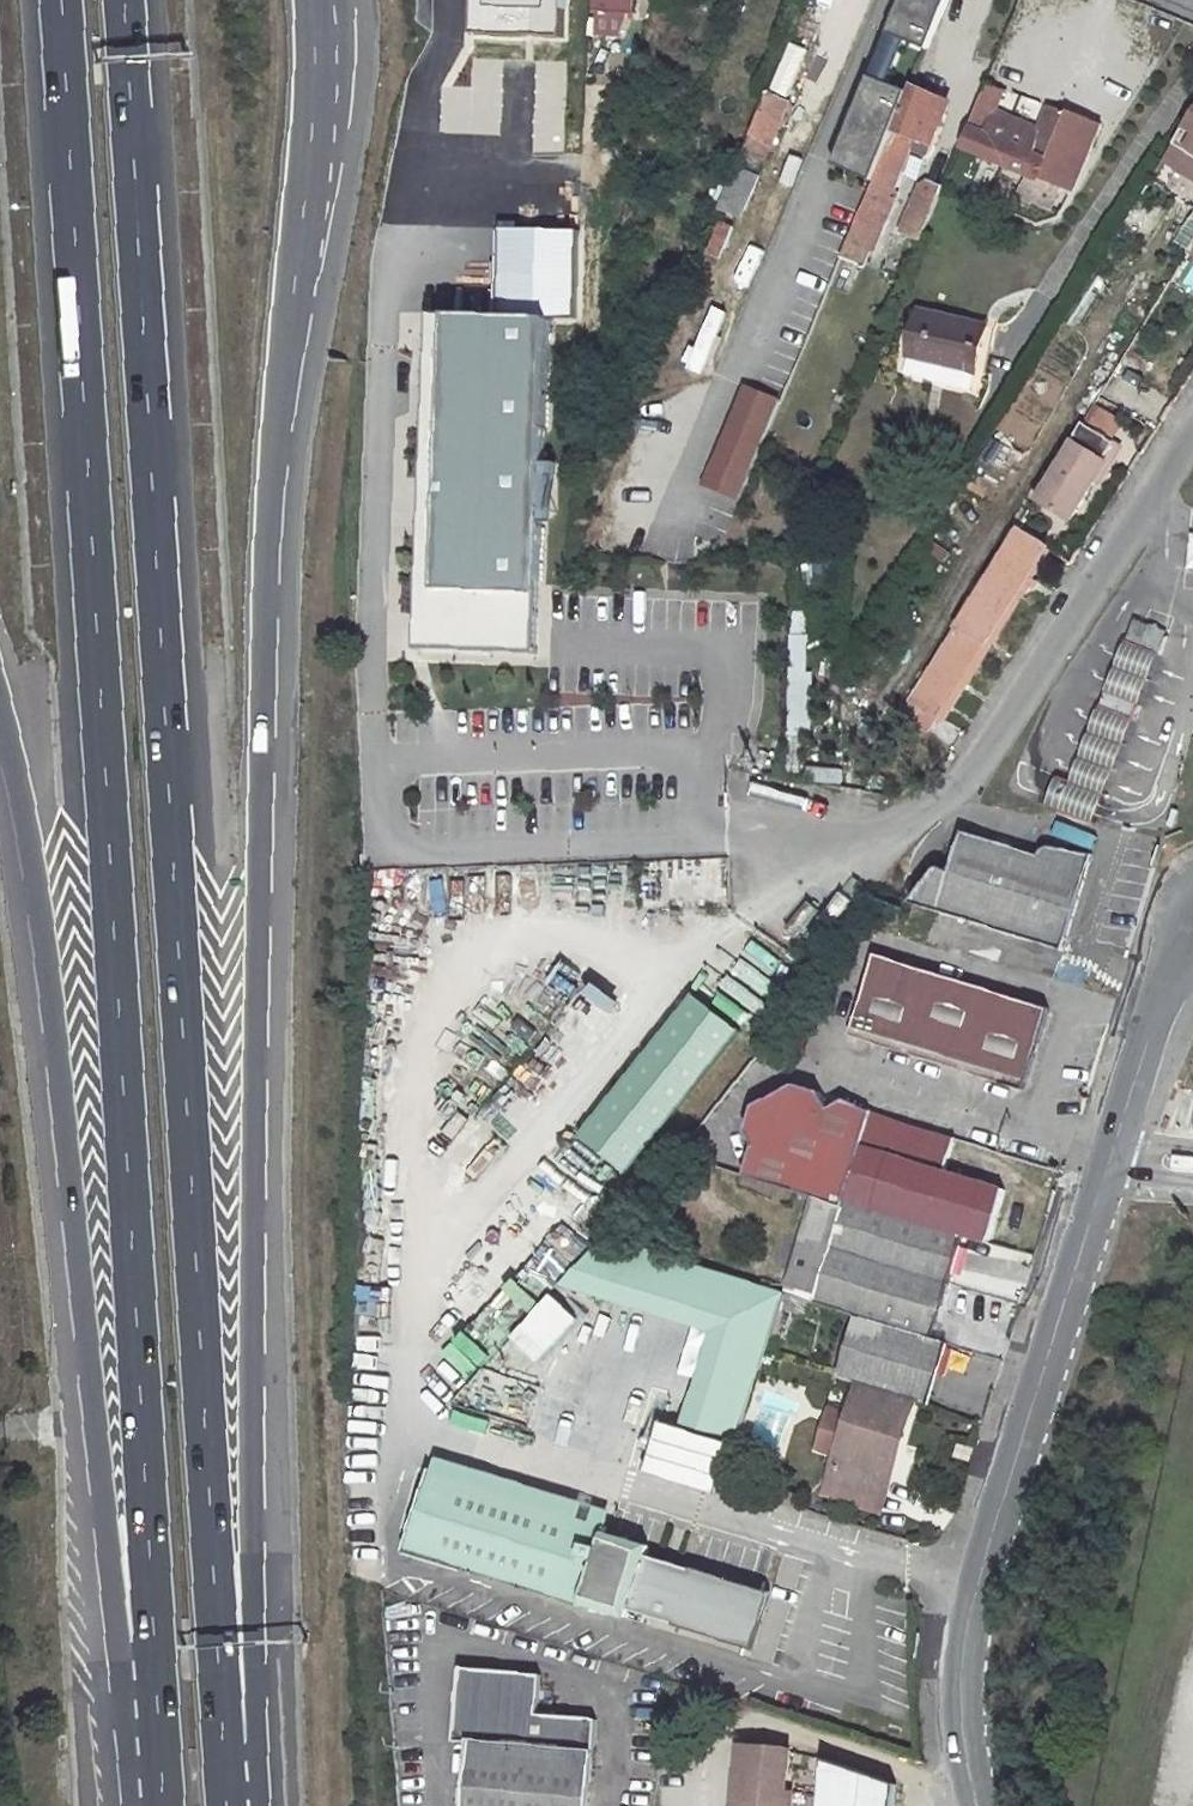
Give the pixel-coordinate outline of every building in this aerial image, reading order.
[(560,0),(469,0),(467,38),(558,41),(560,0)] [(594,14),(633,14),(634,0),(595,0),(594,14)] [(812,43),(828,1),(825,0),(811,0),(797,37),(812,43)] [(887,34),(903,41),(927,50),(946,0),(900,0),(887,34)] [(869,77),(886,83),(903,41),(887,34),(869,77)] [(787,96),(805,49),(785,42),(768,89),(787,96)] [(824,105),(835,62),(820,58),(809,102),(824,105)] [(574,82),(572,107),(595,109),(597,84),(574,82)] [(987,84),(961,148),(989,159),(1025,174),(1020,184),(1015,196),(1029,201),(1039,179),(1073,191),(1100,124),(1051,104),(1041,128),(996,110),(1004,91),(987,84)] [(940,127),(936,125),(947,100),(913,87),(895,129),(916,138),(932,145),(940,127)] [(768,94),(744,151),(762,159),(769,145),(771,145),(789,102),(768,94)] [(797,108),(786,162),(804,165),(815,111),(797,108)] [(1172,146),(1192,160),(1192,113),(1172,146)] [(887,148),(865,138),(826,231),(848,240),(869,190),(878,169),(887,148)] [(916,138),(912,149),(928,155),(932,145),(916,138)] [(1162,161),(1192,180),(1192,160),(1172,146),(1162,161)] [(887,148),(878,169),(893,175),(902,153),(887,147),(887,148)] [(738,168),(721,208),(741,216),(758,176),(738,168)] [(878,169),(869,190),(884,196),(893,175),(878,169)] [(776,175),(765,203),(779,209),(790,181),(776,175)] [(931,183),(920,211),(929,215),(941,187),(931,183)] [(848,240),(847,243),(869,252),(892,200),(884,196),(869,190),(848,240)] [(718,259),(730,224),(714,219),(702,253),(718,259)] [(1180,242),(1192,249),(1192,247),(1192,221),(1180,242)] [(416,650),(534,654),(548,318),(574,317),(575,230),(500,228),(496,315),(428,314),(416,650)] [(581,241),(579,305),(596,306),(597,270),(612,270),(612,241),(581,241)] [(1192,289),(1192,259),(1181,283),(1192,289)] [(919,311),(908,356),(974,371),(985,328),(919,311)] [(740,382),(697,483),(735,499),(778,398),(740,382)] [(1082,424),(1036,497),(1071,520),(1097,479),(1093,477),(1097,469),(1101,472),(1107,463),(1104,461),(1103,460),(1105,458),(1114,443),(1082,424)] [(1097,479),(1101,472),(1097,469),(1093,477),(1097,479)] [(1017,528),(899,716),(926,734),(936,717),(937,717),(941,720),(1025,586),(1029,589),(1035,580),(1030,577),(1048,549),(1048,548),(1044,546),(1017,528)] [(1188,531),(1184,567),(1192,568),(1192,532),(1188,531)] [(787,610),(789,733),(806,733),(804,610),(787,610)] [(1138,622),(1130,643),(1162,656),(1171,635),(1138,622)] [(1130,645),(1120,669),(1152,683),(1162,657),(1130,645)] [(1120,669),(1110,695),(1142,708),(1152,683),(1120,669)] [(1110,695),(1104,709),(1136,722),(1142,708),(1110,695)] [(1104,709),(1094,735),(1127,747),(1136,722),(1104,709)] [(1094,735),(1084,760),(1117,772),(1127,747),(1094,735)] [(1084,760),(1075,784),(1107,798),(1117,772),(1084,760)] [(803,780),(838,783),(839,769),(804,766),(803,780)] [(1062,779),(1051,808),(1096,825),(1107,798),(1075,784),(1062,779)] [(911,906),(938,914),(1064,953),(1065,954),(1096,858),(1056,850),(1051,851),(1048,853),(1043,856),(1043,857),(965,833),(952,873),(943,870),(939,870),(936,872),(934,874),(911,906)] [(877,956),(852,1036),(1024,1090),(1049,1009),(877,956)] [(584,982),(575,998),(606,1015),(615,999),(584,982)] [(685,992),(573,1136),(621,1174),(734,1030),(685,992)] [(744,1176),(815,1198),(845,1207),(874,1113),(873,1113),(872,1115),(859,1124),(847,1101),(830,1108),(822,1093),(798,1085),(755,1107),(746,1131),(755,1146),(753,1148),(744,1176)] [(857,1314),(931,1337),(963,1233),(989,1242),(1005,1190),(924,1165),(934,1132),(874,1113),(845,1207),(817,1294),(815,1301),(857,1314)] [(588,1208),(563,1182),(581,1164),(557,1139),(513,1182),(563,1233),(588,1208)] [(815,1198),(788,1284),(817,1294),(845,1207),(815,1198)] [(786,1294),(605,1238),(576,1269),(736,1319),(702,1430),(741,1441),(786,1294)] [(817,1294),(788,1284),(786,1292),(815,1301),(817,1294)] [(838,1456),(831,1480),(883,1496),(912,1399),(927,1403),(947,1342),(931,1337),(857,1314),(838,1376),(860,1382),(850,1415),(838,1456)] [(838,1456),(850,1415),(831,1410),(818,1450),(838,1456)] [(958,1445),(954,1457),(968,1462),(972,1449),(958,1445)] [(745,1646),(762,1592),(646,1555),(649,1547),(605,1533),(607,1528),(432,1472),(408,1549),(626,1618),(629,1610),(745,1646)] [(883,1496),(831,1480),(826,1496),(878,1512),(883,1496)] [(764,1482),(757,1489),(759,1491),(760,1492),(761,1493),(763,1495),(766,1497),(768,1499),(770,1500),(783,1503),(786,1493),(771,1489),(764,1482)] [(810,1500),(786,1493),(783,1503),(807,1511),(810,1500)] [(465,1805),(589,1805),(594,1753),(598,1719),(538,1714),(542,1675),(461,1667),(454,1742),(471,1743),(465,1805)] [(786,1795),(791,1749),(741,1745),(734,1805),(794,1805),(795,1795),(786,1795)] [(826,1758),(822,1805),(896,1805),(898,1784),(826,1758)]
